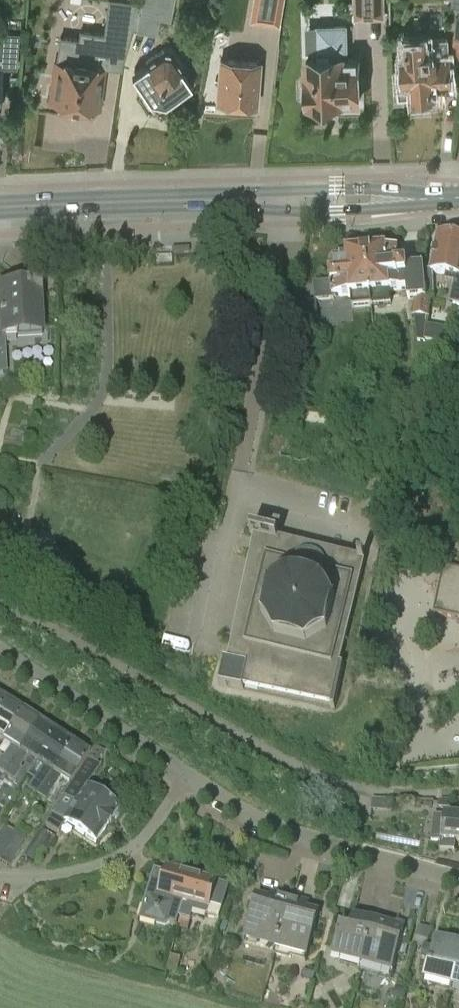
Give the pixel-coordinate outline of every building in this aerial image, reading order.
[(110,0),(106,0),(102,32),(80,30),(79,37),(59,35),(56,59),(56,58),(49,100),(98,107),(104,66),(122,68),(133,30),(135,30),(141,4),(110,0)] [(141,4),(135,30),(156,34),(160,18),(171,20),(174,0),(142,0),(141,4)] [(253,20),(279,25),(283,0),(256,0),(253,20)] [(355,18),(383,17),(383,0),(355,0),(355,18)] [(316,58),(308,58),(308,102),(359,100),(359,76),(359,57),(346,57),(346,51),(348,51),(347,25),(318,26),(319,52),(316,52),(316,58)] [(1,33),(0,46),(0,65),(14,66),(16,34),(1,33)] [(434,93),(434,92),(442,92),(441,83),(451,82),(448,38),(426,40),(426,37),(407,39),(409,59),(404,59),(406,76),(398,77),(400,96),(434,93)] [(171,50),(164,49),(145,61),(147,63),(131,73),(152,104),(160,105),(191,84),(181,69),(184,68),(171,50)] [(259,61),(220,58),(217,100),(257,104),(259,61)] [(437,236),(430,274),(454,279),(451,297),(458,298),(458,240),(437,236)] [(365,253),(370,308),(391,306),(390,293),(406,292),(407,302),(415,301),(414,318),(417,343),(425,343),(428,301),(425,301),(422,267),(398,270),(397,252),(385,253),(385,251),(365,253)] [(351,310),(370,308),(365,253),(346,255),(347,261),(335,262),(331,267),(332,275),(330,276),(331,285),(314,286),(316,303),(333,301),(333,299),(350,297),(351,310)] [(1,338),(15,337),(15,333),(40,331),(37,292),(16,294),(15,289),(0,290),(0,330),(1,338)] [(361,413),(370,414),(371,405),(362,404),(361,413)] [(279,538),(251,532),(249,538),(253,538),(227,662),(223,662),(218,685),(242,691),(244,685),(332,704),(331,709),(335,710),(343,668),(339,667),(363,564),(365,565),(366,561),(358,560),(358,561),(278,543),(279,538)] [(444,567),(434,615),(441,617),(458,621),(458,570),(444,567)] [(1,740),(21,710),(5,700),(0,707),(0,739),(1,740)] [(21,710),(1,740),(11,747),(2,760),(0,759),(0,773),(3,775),(38,722),(21,710)] [(54,732),(38,722),(3,775),(12,781),(18,771),(16,770),(25,756),(35,762),(54,732)] [(54,732),(35,762),(44,768),(35,782),(33,781),(27,790),(36,796),(41,788),(61,757),(71,743),(54,732)] [(68,785),(86,757),(88,754),(71,743),(61,757),(41,788),(36,796),(45,803),(52,793),(50,792),(59,778),(68,785)] [(86,757),(68,785),(69,785),(62,796),(107,825),(118,808),(83,785),(97,764),(86,757)] [(94,843),(107,825),(62,796),(43,823),(58,833),(65,823),(94,843)] [(456,853),(457,845),(458,845),(458,818),(447,816),(447,818),(437,816),(434,841),(442,842),(441,852),(456,853)] [(16,832),(3,825),(0,831),(0,859),(16,832)] [(56,837),(41,828),(23,856),(38,865),(56,837)] [(18,829),(16,832),(0,859),(0,861),(10,867),(27,834),(18,829)] [(177,927),(180,920),(192,874),(168,867),(166,874),(155,871),(141,923),(168,930),(174,926),(177,927)] [(195,914),(208,917),(211,906),(222,909),(228,886),(217,883),(218,881),(192,874),(180,920),(192,923),(195,914)] [(246,939),(276,947),(290,897),(278,894),(275,902),(256,896),(246,939)] [(302,901),(290,897),(276,947),(306,956),(319,913),(300,908),(302,901)] [(360,973),(374,921),(353,915),(349,928),(340,926),(332,957),(342,960),(340,967),(360,973)] [(396,927),(374,921),(360,973),(381,979),(380,983),(390,985),(402,942),(393,940),(396,927)] [(431,928),(425,927),(419,925),(414,946),(426,950),(431,928)] [(458,961),(458,944),(436,938),(425,979),(452,987),(458,961)]
